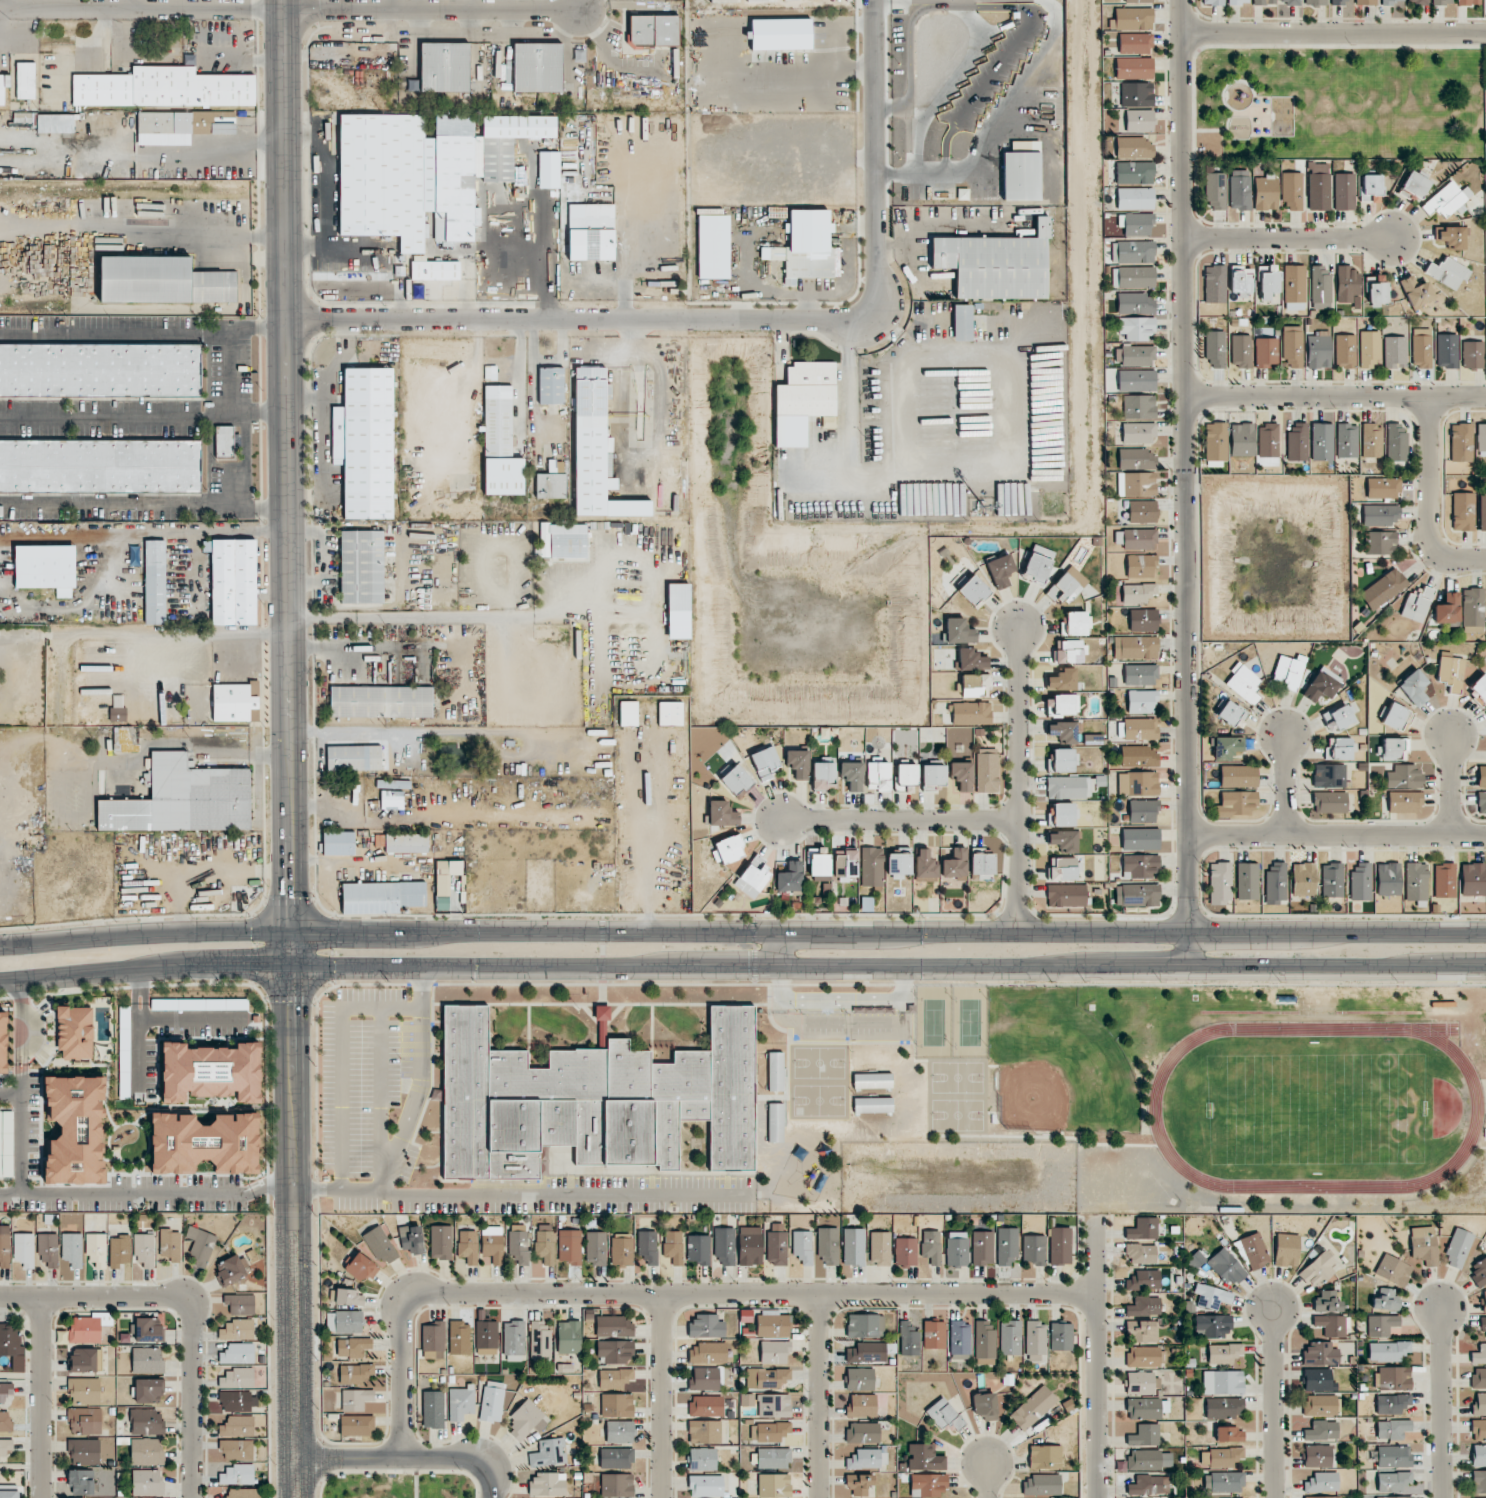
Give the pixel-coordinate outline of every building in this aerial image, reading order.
[(1153,8),(1115,8),(1115,19),(1108,19),(1108,29),(1152,30),(1153,8)] [(677,15),(628,15),(629,47),(678,46),(677,15)] [(751,50),(811,49),(811,19),(751,20),(751,50)] [(1152,33),(1118,34),(1118,53),(1152,53),(1152,33)] [(420,92),(469,92),(469,42),(420,42),(420,92)] [(513,92),(562,92),(562,43),(514,43),(513,92)] [(1153,78),(1153,58),(1115,58),(1115,79),(1153,78)] [(34,99),(34,62),(17,62),(17,99),(34,99)] [(132,75),(72,75),(72,106),(255,106),(255,75),(195,75),(195,66),(132,66),(132,75)] [(4,105),(4,83),(9,83),(9,74),(0,74),(0,105),(4,105)] [(1153,82),(1120,83),(1121,106),(1153,106),(1153,82)] [(1153,110),(1126,110),(1126,132),(1153,131),(1153,110)] [(138,133),(173,133),(173,112),(138,112),(138,133)] [(234,112),(190,112),(190,133),(234,133),(234,112)] [(424,115),(340,114),(340,235),(400,235),(400,255),(411,255),(411,280),(459,281),(459,261),(423,260),(424,115)] [(434,221),(445,221),(445,241),(473,242),(475,115),(435,114),(434,221)] [(556,116),(486,117),(486,182),(513,182),(513,138),(556,137),(556,116)] [(1116,158),(1154,157),(1153,138),(1115,138),(1116,158)] [(1040,141),(1011,141),(1011,152),(1002,152),(1001,200),(1039,201),(1040,141)] [(559,151),(538,152),(538,188),(560,188),(559,151)] [(1115,184),(1154,184),(1154,162),(1115,162),(1115,184)] [(524,163),(514,164),(515,186),(525,186),(524,163)] [(1309,210),(1329,210),(1329,163),(1308,163),(1309,210)] [(1250,170),(1230,170),(1229,210),(1250,210),(1250,170)] [(1431,181),(1410,170),(1398,191),(1419,203),(1431,181)] [(1255,210),(1277,210),(1276,172),(1265,173),(1265,177),(1254,178),(1255,210)] [(1302,173),(1282,172),(1282,211),(1302,211),(1302,173)] [(1205,204),(1213,204),(1213,210),(1226,210),(1225,173),(1205,173),(1205,204)] [(1354,173),(1334,174),(1334,210),(1355,210),(1354,173)] [(1361,175),(1362,200),(1370,200),(1370,196),(1382,195),(1381,175),(1361,175)] [(1455,209),(1460,215),(1466,209),(1462,204),(1473,194),(1465,186),(1460,190),(1451,180),(1420,207),(1427,215),(1433,209),(1443,220),(1455,209)] [(1154,188),(1117,188),(1117,210),(1153,210),(1154,188)] [(569,217),(568,259),(613,260),(614,204),(583,204),(583,217),(569,217)] [(839,278),(839,247),(829,247),(829,232),(832,232),(832,223),(828,223),(828,210),(788,210),(788,223),(786,223),(786,247),(760,247),(760,260),(783,260),(783,286),(796,286),(796,278),(839,278)] [(1154,213),(1118,214),(1118,227),(1124,227),(1124,236),(1150,235),(1150,226),(1154,226),(1154,213)] [(698,278),(730,278),(730,215),(698,215),(698,278)] [(954,299),(1046,299),(1046,238),(1049,238),(1049,216),(1035,216),(1035,238),(930,237),(930,268),(954,269),(954,299)] [(1434,243),(1447,244),(1447,250),(1464,250),(1465,235),(1468,235),(1469,227),(1434,226),(1434,243)] [(1154,241),(1112,242),(1112,263),(1154,263),(1154,241)] [(100,302),(237,302),(237,271),(190,271),(190,256),(100,256),(100,302)] [(1457,289),(1461,279),(1467,282),(1472,269),(1442,257),(1439,266),(1428,262),(1423,275),(1457,289)] [(1226,302),(1225,265),(1204,266),(1205,303),(1226,302)] [(1278,293),(1278,266),(1260,265),(1259,300),(1271,300),(1271,293),(1278,293)] [(1304,265),(1284,265),(1285,310),(1305,310),(1304,265)] [(1312,309),(1331,309),(1331,274),(1325,274),(1325,265),(1311,266),(1312,309)] [(1360,294),(1359,271),(1350,272),(1350,265),(1336,265),(1337,303),(1353,303),(1353,295),(1360,294)] [(1154,267),(1112,267),(1112,288),(1155,288),(1154,267)] [(1230,294),(1252,294),(1252,267),(1230,267),(1230,294)] [(1400,279),(1410,309),(1435,301),(1428,281),(1417,285),(1414,275),(1400,279)] [(1369,306),(1388,305),(1387,282),(1379,282),(1379,280),(1368,280),(1369,306)] [(1146,293),(1117,294),(1117,314),(1155,313),(1155,295),(1146,295),(1146,293)] [(971,340),(971,304),(952,305),(952,340),(971,340)] [(1154,317),(1118,318),(1118,335),(1125,335),(1125,341),(1155,340),(1154,317)] [(1302,367),(1303,326),(1283,326),(1283,367),(1302,367)] [(1431,367),(1431,328),(1412,329),(1413,367),(1431,367)] [(1205,359),(1211,359),(1211,368),(1225,368),(1225,331),(1205,331),(1205,359)] [(1330,331),(1318,331),(1318,335),(1307,335),(1308,368),(1331,367),(1330,331)] [(1374,368),(1374,360),(1380,360),(1380,331),(1360,331),(1360,368),(1374,368)] [(1436,368),(1457,368),(1458,334),(1437,334),(1436,368)] [(1251,335),(1232,335),(1231,367),(1251,367),(1251,335)] [(1335,335),(1336,368),(1355,368),(1355,335),(1335,335)] [(1406,337),(1384,337),(1385,368),(1406,368),(1406,337)] [(1278,338),(1255,338),(1256,368),(1279,367),(1278,338)] [(1484,368),(1484,342),(1463,342),(1463,368),(1484,368)] [(201,344),(0,345),(0,397),(201,397),(201,344)] [(1154,345),(1121,346),(1122,366),(1154,365),(1154,345)] [(835,363),(784,363),(785,385),(772,385),(773,447),(806,447),(806,415),(835,415),(835,363)] [(539,404),(564,404),(563,367),(538,368),(539,404)] [(575,515),(606,515),(606,489),(617,489),(617,476),(612,476),(612,438),(605,438),(605,367),(575,367),(575,515)] [(343,519),(392,519),(393,368),(344,368),(344,407),(332,407),(332,464),(343,464),(343,519)] [(1156,370),(1118,371),(1118,392),(1156,391),(1156,370)] [(486,455),(512,455),(512,385),(486,386),(486,455)] [(1155,395),(1123,395),(1123,419),(1156,418),(1155,395)] [(1122,423),(1122,443),(1156,443),(1155,423),(1122,423)] [(1205,423),(1205,460),(1226,461),(1227,423),(1205,423)] [(1254,423),(1230,423),(1231,456),(1255,456),(1254,423)] [(1307,461),(1307,423),(1292,423),(1292,432),(1287,432),(1287,461),(1307,461)] [(1332,460),(1333,423),(1312,423),(1312,460),(1332,460)] [(1357,458),(1358,424),(1337,423),(1336,457),(1357,458)] [(1381,458),(1382,424),(1363,423),(1362,457),(1381,458)] [(1407,461),(1408,432),(1401,432),(1402,424),(1387,423),(1386,461),(1407,461)] [(1472,423),(1450,424),(1451,462),(1473,461),(1472,423)] [(1258,424),(1259,457),(1278,457),(1278,424),(1258,424)] [(1477,424),(1477,451),(1485,450),(1485,424),(1477,424)] [(234,426),(215,426),(215,460),(234,460),(234,426)] [(201,441),(0,440),(0,492),(201,492),(201,441)] [(1118,469),(1156,468),(1156,449),(1118,449),(1118,469)] [(486,494),(524,495),(524,458),(486,458),(486,494)] [(1117,473),(1117,496),(1156,496),(1156,473),(1117,473)] [(536,498),(566,498),(566,474),(536,474),(536,498)] [(1400,479),(1367,478),(1367,498),(1400,499),(1400,479)] [(1474,531),(1476,493),(1453,492),(1452,530),(1474,531)] [(1128,523),(1156,522),(1156,500),(1128,501),(1128,523)] [(1398,505),(1362,505),(1362,526),(1398,525),(1398,505)] [(540,557),(549,557),(549,522),(541,522),(540,557)] [(384,530),(341,530),(341,603),(384,603),(384,530)] [(1397,531),(1364,532),(1364,554),(1397,554),(1397,531)] [(587,534),(551,533),(550,558),(566,558),(566,556),(586,557),(587,534)] [(144,624),(166,624),(166,539),(144,539),(144,624)] [(212,625),(258,625),(258,539),(203,539),(203,550),(212,550),(212,625)] [(1021,577),(1043,585),(1055,552),(1033,544),(1021,577)] [(75,546),(14,546),(14,587),(56,587),(56,598),(75,598),(75,546)] [(130,565),(139,565),(139,546),(130,546),(130,565)] [(1006,575),(1016,571),(1009,553),(986,562),(996,591),(1010,585),(1006,575)] [(1157,555),(1126,555),(1126,578),(1153,578),(1153,567),(1157,567),(1157,555)] [(1089,581),(1071,565),(1047,591),(1065,607),(1089,581)] [(1359,593),(1371,611),(1409,585),(1397,567),(1359,593)] [(957,590),(975,609),(991,593),(973,574),(957,590)] [(1157,583),(1122,584),(1122,604),(1147,603),(1147,596),(1157,595),(1157,583)] [(1406,593),(1401,617),(1424,623),(1432,588),(1420,586),(1418,596),(1406,593)] [(1463,589),(1464,632),(1485,631),(1483,588),(1463,589)] [(1434,623),(1459,623),(1459,592),(1444,592),(1444,604),(1434,604),(1434,623)] [(1129,610),(1130,632),(1158,631),(1157,609),(1129,610)] [(1089,612),(1066,611),(1065,635),(1089,635),(1089,612)] [(945,642),(977,642),(976,629),(966,629),(966,617),(945,617),(945,642)] [(1113,658),(1157,659),(1158,637),(1113,636),(1113,658)] [(1055,663),(1082,663),(1082,655),(1085,655),(1085,640),(1054,640),(1055,663)] [(975,648),(957,647),(957,669),(988,669),(989,657),(975,656),(975,648)] [(1279,655),(1272,679),(1285,683),(1284,688),(1296,692),(1306,657),(1297,654),(1295,660),(1279,655)] [(1461,693),(1465,659),(1439,656),(1437,680),(1450,681),(1449,691),(1461,693)] [(1260,680),(1240,663),(1224,682),(1252,707),(1262,695),(1253,687),(1260,680)] [(1156,664),(1124,665),(1124,685),(1157,684),(1156,664)] [(1045,689),(1075,690),(1076,668),(1059,667),(1059,677),(1046,676),(1045,689)] [(1427,698),(1420,690),(1428,683),(1416,668),(1396,685),(1416,708),(1427,698)] [(1329,699),(1339,684),(1318,670),(1301,695),(1314,703),(1321,694),(1329,699)] [(1485,703),(1485,675),(1483,672),(1466,690),(1483,706),(1485,703)] [(961,697),(988,696),(988,674),(960,675),(961,697)] [(212,721),(259,721),(259,681),(212,681),(212,721)] [(433,686),(330,686),(330,717),(433,717),(433,686)] [(1156,690),(1127,691),(1128,713),(1156,713),(1156,690)] [(1050,715),(1078,714),(1078,695),(1049,696),(1050,715)] [(1236,720),(1241,724),(1248,714),(1227,699),(1215,716),(1232,727),(1236,720)] [(991,724),(991,702),(952,703),(952,725),(991,724)] [(1334,723),(1337,730),(1356,721),(1347,703),(1322,715),(1327,726),(1334,723)] [(1380,725),(1400,730),(1402,721),(1410,723),(1413,710),(1386,703),(1380,725)] [(126,707),(110,707),(110,721),(126,721),(126,707)] [(1157,719),(1123,718),(1123,740),(1157,740),(1157,719)] [(1076,743),(1076,733),(1082,733),(1082,722),(1047,723),(1047,735),(1057,735),(1057,744),(1076,743)] [(1243,737),(1213,737),(1214,760),(1232,760),(1232,751),(1244,751),(1243,737)] [(1326,738),(1326,759),(1351,760),(1352,738),(1326,738)] [(1408,739),(1382,738),(1382,759),(1408,760),(1408,739)] [(749,755),(761,782),(772,777),(770,772),(782,767),(772,745),(749,755)] [(327,746),(327,771),(382,771),(382,746),(327,746)] [(1158,766),(1158,746),(1120,746),(1121,767),(1158,766)] [(1075,748),(1052,749),(1053,773),(1076,772),(1075,748)] [(998,792),(997,749),(976,749),(977,792),(998,792)] [(793,780),(808,780),(808,750),(786,750),(785,768),(794,768),(793,780)] [(97,800),(97,830),(251,830),(251,769),(187,769),(187,751),(152,751),(152,800),(97,800)] [(890,762),(881,762),(881,759),(867,759),(866,790),(889,790),(890,762)] [(836,789),(835,762),(810,763),(812,790),(836,789)] [(862,762),(839,762),(839,780),(848,780),(848,792),(862,792),(862,762)] [(972,763),(949,762),(949,781),(958,782),(958,791),(971,792),(972,763)] [(1346,764),(1314,763),(1313,787),(1345,788),(1346,764)] [(719,779),(736,798),(753,782),(736,764),(719,779)] [(917,764),(896,764),(896,789),(917,788),(917,764)] [(1386,771),(1386,788),(1423,787),(1423,771),(1415,771),(1415,764),(1393,764),(1393,771),(1386,771)] [(945,765),(922,765),(921,788),(945,788),(945,765)] [(1257,787),(1257,766),(1220,766),(1220,787),(1257,787)] [(1485,787),(1485,766),(1478,766),(1478,787),(1485,787)] [(1118,795),(1158,795),(1158,772),(1118,772),(1118,795)] [(1046,777),(1046,797),(1090,797),(1090,776),(1046,777)] [(404,810),(404,791),(381,791),(381,810),(404,810)] [(1255,791),(1220,792),(1220,805),(1215,805),(1216,816),(1256,816),(1255,791)] [(1422,792),(1388,791),(1388,812),(1422,812),(1422,792)] [(1478,791),(1477,813),(1485,813),(1485,791),(1478,791)] [(1347,792),(1313,792),(1312,812),(1347,813),(1347,792)] [(729,801),(710,800),(709,827),(739,827),(739,812),(729,812),(729,801)] [(1159,800),(1128,800),(1129,823),(1155,822),(1155,812),(1159,812),(1159,800)] [(1053,803),(1053,826),(1075,826),(1076,803),(1053,803)] [(1122,850),(1159,850),(1159,828),(1122,828),(1122,850)] [(355,832),(322,832),(322,855),(355,855),(355,832)] [(1078,853),(1078,832),(1046,832),(1046,844),(1059,844),(1059,853),(1078,853)] [(429,834),(385,834),(385,852),(429,852),(429,834)] [(745,856),(736,834),(713,844),(722,866),(745,856)] [(861,886),(883,886),(883,847),(860,847),(861,886)] [(941,860),(940,879),(966,879),(967,848),(952,847),(952,860),(941,860)] [(825,848),(807,848),(806,880),(829,881),(830,854),(825,854),(825,848)] [(914,881),(936,882),(936,858),(929,858),(929,849),(915,848),(914,881)] [(857,850),(844,849),(844,856),(835,856),(835,876),(857,877),(857,850)] [(888,875),(910,874),(909,850),(887,851),(888,875)] [(994,854),(970,853),(969,880),(993,881),(994,854)] [(1159,854),(1122,855),(1123,871),(1130,871),(1130,877),(1160,876),(1159,854)] [(775,871),(755,856),(733,884),(753,899),(775,871)] [(1077,880),(1076,857),(1048,858),(1049,880),(1077,880)] [(775,891),(801,891),(802,861),(787,860),(787,873),(775,872),(775,891)] [(1286,862),(1271,862),(1271,871),(1266,871),(1265,903),(1285,903),(1286,862)] [(1210,905),(1230,904),(1230,863),(1209,863),(1210,905)] [(1257,899),(1258,863),(1237,863),(1236,899),(1257,899)] [(1315,863),(1292,863),(1293,896),(1316,895),(1315,863)] [(1343,897),(1342,863),(1321,864),(1321,898),(1343,897)] [(1400,863),(1376,863),(1377,896),(1400,896),(1400,863)] [(1427,900),(1428,863),(1406,863),(1405,900),(1427,900)] [(1484,863),(1461,864),(1462,896),(1485,896),(1484,863)] [(1434,898),(1455,897),(1455,864),(1434,864),(1434,898)] [(342,882),(342,914),(403,914),(403,905),(426,905),(426,882),(342,882)] [(1085,884),(1046,885),(1047,907),(1086,906),(1085,884)] [(1159,884),(1115,885),(1115,906),(1159,906),(1159,884)] [(437,887),(437,910),(447,910),(447,887),(437,887)] [(678,1171),(679,1120),(710,1120),(709,1170),(752,1171),(755,1006),(709,1005),(709,1051),(673,1050),(673,1064),(650,1063),(650,1050),(628,1050),(628,1039),(606,1038),(606,1050),(548,1049),(548,1069),(527,1069),(527,1051),(489,1050),(487,1179),(540,1180),(540,1146),(575,1146),(575,1164),(659,1166),(659,1171),(678,1171)] [(609,1020),(610,1006),(595,1006),(595,1020),(609,1020)] [(893,1006),(853,1007),(853,1016),(893,1015),(893,1006)] [(844,1017),(805,1016),(805,1031),(844,1032),(844,1017)] [(852,1065),(891,1064),(891,1050),(852,1050),(852,1065)] [(784,1052),(767,1052),(766,1091),(783,1091),(784,1052)] [(853,1074),(853,1089),(892,1088),(892,1073),(853,1074)] [(892,1097),(853,1098),(853,1113),(892,1113),(892,1097)] [(782,1142),(783,1104),(767,1103),(766,1142),(782,1142)] [(1157,1239),(1157,1217),(1135,1217),(1135,1228),(1125,1228),(1125,1239),(1157,1239)] [(399,1257),(381,1225),(363,1235),(381,1267),(399,1257)] [(411,1255),(423,1254),(420,1225),(399,1227),(401,1248),(411,1247),(411,1255)] [(527,1225),(509,1225),(510,1255),(517,1255),(517,1266),(528,1266),(527,1225)] [(553,1266),(554,1225),(536,1225),(535,1257),(543,1257),(543,1266),(553,1266)] [(766,1231),(766,1265),(786,1264),(786,1225),(773,1225),(773,1231),(766,1231)] [(196,1240),(187,1262),(205,1269),(218,1237),(190,1226),(185,1236),(196,1240)] [(451,1226),(431,1226),(431,1260),(451,1260),(451,1226)] [(487,1265),(502,1266),(502,1227),(488,1227),(487,1265)] [(837,1266),(838,1228),(819,1227),(818,1265),(837,1266)] [(1070,1227),(1049,1228),(1050,1265),(1071,1264),(1070,1227)] [(1424,1260),(1424,1267),(1437,1266),(1435,1227),(1410,1228),(1411,1260),(1424,1260)] [(1460,1270),(1475,1235),(1456,1227),(1444,1254),(1449,1256),(1446,1264),(1460,1270)] [(735,1266),(734,1228),(714,1228),(714,1257),(720,1257),(720,1266),(735,1266)] [(864,1266),(865,1229),(843,1228),(842,1266),(864,1266)] [(1018,1228),(997,1228),(997,1266),(1012,1266),(1012,1257),(1017,1258),(1018,1228)] [(179,1262),(179,1229),(160,1229),(160,1262),(179,1262)] [(477,1231),(458,1231),(458,1256),(467,1256),(467,1266),(477,1266),(477,1231)] [(606,1265),(607,1232),(587,1231),(586,1265),(606,1265)] [(656,1231),(637,1231),(638,1255),(645,1255),(645,1266),(657,1265),(656,1231)] [(682,1231),(663,1231),(664,1258),(672,1257),(672,1266),(682,1266),(682,1231)] [(811,1231),(791,1231),(792,1256),(799,1256),(800,1266),(812,1265),(811,1231)] [(940,1231),(921,1231),(921,1258),(929,1257),(929,1266),(940,1265),(940,1231)] [(972,1265),(993,1264),(992,1231),(971,1232),(972,1265)] [(890,1232),(869,1232),(868,1265),(890,1266),(890,1232)] [(968,1232),(946,1232),(946,1266),(968,1266),(968,1232)] [(1251,1270),(1271,1262),(1258,1232),(1239,1239),(1251,1270)] [(82,1268),(82,1233),(61,1233),(61,1259),(72,1259),(72,1268),(82,1268)] [(761,1233),(739,1233),(739,1265),(761,1265),(761,1233)] [(9,1234),(0,1234),(0,1268),(9,1268),(9,1234)] [(23,1268),(34,1268),(34,1234),(14,1234),(14,1259),(23,1259),(23,1268)] [(58,1268),(58,1234),(37,1234),(37,1258),(47,1258),(47,1268),(58,1268)] [(105,1234),(86,1234),(86,1258),(96,1258),(96,1268),(105,1268),(105,1234)] [(110,1268),(130,1268),(130,1234),(110,1234),(110,1268)] [(154,1234),(133,1234),(133,1259),(143,1259),(143,1268),(154,1268),(154,1234)] [(632,1265),(632,1234),(611,1234),(611,1266),(632,1265)] [(1298,1266),(1299,1235),(1276,1234),(1275,1266),(1298,1266)] [(580,1235),(558,1235),(558,1261),(569,1261),(569,1266),(580,1266),(580,1235)] [(709,1235),(687,1235),(688,1266),(710,1265),(709,1235)] [(1044,1235),(1022,1236),(1022,1262),(1033,1262),(1033,1266),(1045,1266),(1044,1235)] [(916,1238),(894,1238),(895,1265),(917,1265),(916,1238)] [(1156,1263),(1156,1244),(1127,1245),(1127,1263),(1156,1263)] [(1248,1274),(1223,1247),(1208,1261),(1233,1288),(1248,1274)] [(1206,1259),(1197,1250),(1186,1260),(1195,1270),(1206,1259)] [(1312,1289),(1339,1270),(1324,1251),(1299,1271),(1312,1289)] [(361,1280),(367,1284),(379,1268),(357,1252),(343,1271),(359,1283),(361,1280)] [(249,1273),(238,1253),(213,1266),(223,1286),(249,1273)] [(1374,1274),(1403,1288),(1413,1267),(1384,1253),(1374,1274)] [(1472,1266),(1476,1273),(1471,1276),(1477,1288),(1485,1283),(1485,1258),(1472,1266)] [(1159,1270),(1133,1270),(1133,1279),(1125,1279),(1125,1290),(1159,1289),(1159,1270)] [(1194,1293),(1199,1295),(1197,1305),(1218,1311),(1220,1301),(1231,1304),(1234,1293),(1196,1282),(1194,1293)] [(1400,1296),(1394,1296),(1394,1288),(1380,1288),(1379,1298),(1373,1298),(1372,1309),(1400,1310),(1400,1296)] [(335,1306),(363,1306),(363,1289),(335,1289),(335,1306)] [(1314,1312),(1342,1311),(1342,1300),(1336,1300),(1336,1292),(1314,1293),(1314,1312)] [(255,1295),(223,1295),(223,1305),(231,1305),(231,1315),(255,1315),(255,1295)] [(1160,1315),(1160,1296),(1133,1296),(1134,1304),(1126,1304),(1126,1315),(1160,1315)] [(363,1311),(326,1311),(326,1333),(363,1333),(363,1311)] [(761,1336),(790,1337),(790,1315),(779,1315),(779,1312),(762,1312),(761,1336)] [(112,1315),(69,1314),(69,1343),(101,1343),(102,1324),(112,1324),(112,1315)] [(717,1314),(696,1314),(696,1322),(688,1321),(688,1337),(724,1337),(725,1321),(717,1321),(717,1314)] [(884,1314),(846,1315),(846,1337),(884,1336),(884,1314)] [(1232,1315),(1195,1314),(1195,1338),(1224,1338),(1224,1330),(1231,1330),(1232,1315)] [(1346,1337),(1345,1315),(1313,1316),(1313,1327),(1323,1326),(1324,1337),(1346,1337)] [(1368,1337),(1390,1337),(1389,1326),(1400,1326),(1399,1315),(1367,1316),(1368,1337)] [(624,1316),(596,1316),(596,1336),(633,1337),(634,1322),(624,1321),(624,1316)] [(135,1318),(135,1341),(162,1341),(162,1318),(135,1318)] [(218,1330),(218,1339),(254,1339),(254,1319),(229,1319),(229,1330),(218,1330)] [(470,1320),(450,1320),(450,1355),(470,1355),(470,1320)] [(899,1355),(919,1355),(919,1331),(912,1331),(912,1321),(900,1320),(899,1355)] [(995,1329),(989,1329),(989,1320),(974,1321),(975,1358),(996,1357),(995,1329)] [(422,1321),(422,1355),(444,1355),(444,1321),(422,1321)] [(486,1349),(498,1349),(497,1321),(486,1321),(486,1349)] [(505,1321),(504,1361),(524,1361),(524,1322),(505,1321)] [(530,1358),(550,1359),(551,1329),(545,1329),(545,1321),(531,1321),(530,1358)] [(558,1354),(581,1353),(580,1321),(558,1321),(558,1354)] [(945,1349),(945,1321),(923,1321),(922,1348),(945,1349)] [(970,1322),(949,1321),(948,1354),(969,1354),(970,1322)] [(1021,1321),(1000,1321),(999,1355),(1020,1355),(1021,1321)] [(1046,1354),(1045,1321),(1025,1321),(1026,1355),(1046,1354)] [(1157,1342),(1157,1321),(1126,1321),(1126,1342),(1157,1342)] [(23,1356),(23,1334),(14,1334),(14,1323),(0,1323),(0,1356),(23,1356)] [(1073,1323),(1050,1323),(1050,1350),(1072,1351),(1073,1323)] [(363,1359),(363,1348),(372,1348),(372,1338),(338,1338),(338,1359),(363,1359)] [(605,1364),(634,1364),(633,1341),(597,1341),(597,1357),(605,1357),(605,1364)] [(791,1341),(761,1341),(760,1363),(786,1364),(786,1353),(791,1353),(791,1341)] [(688,1364),(726,1364),(726,1343),(697,1342),(697,1349),(689,1348),(688,1364)] [(881,1342),(855,1343),(855,1348),(845,1348),(845,1363),(880,1362),(880,1350),(882,1350),(881,1342)] [(1339,1364),(1339,1348),(1332,1348),(1332,1342),(1310,1342),(1310,1348),(1302,1348),(1302,1365),(1339,1364)] [(1411,1352),(1411,1343),(1369,1342),(1368,1361),(1405,1362),(1405,1352),(1411,1352)] [(255,1363),(255,1343),(228,1343),(228,1353),(219,1353),(219,1363),(255,1363)] [(1243,1344),(1208,1344),(1208,1364),(1232,1363),(1232,1356),(1243,1356),(1243,1344)] [(1479,1344),(1479,1352),(1471,1352),(1470,1363),(1485,1363),(1485,1344),(1479,1344)] [(1165,1366),(1165,1347),(1127,1347),(1127,1366),(1165,1366)] [(69,1372),(102,1372),(102,1348),(69,1348),(69,1372)] [(163,1348),(132,1348),(132,1373),(163,1373),(163,1348)] [(374,1364),(340,1364),(340,1384),(366,1384),(366,1375),(374,1375),(374,1364)] [(1411,1366),(1378,1367),(1379,1390),(1411,1390),(1411,1366)] [(255,1388),(255,1368),(229,1368),(229,1377),(219,1377),(219,1388),(255,1388)] [(719,1368),(693,1368),(693,1379),(689,1379),(688,1390),(718,1390),(719,1368)] [(874,1368),(845,1368),(846,1390),(874,1390),(874,1368)] [(1337,1390),(1337,1382),(1331,1382),(1331,1368),(1303,1369),(1304,1391),(1337,1390)] [(1472,1389),(1485,1388),(1485,1368),(1472,1368),(1472,1389)] [(599,1369),(599,1389),(622,1389),(622,1380),(633,1380),(633,1370),(599,1369)] [(789,1369),(756,1370),(757,1389),(789,1388),(789,1369)] [(1204,1394),(1244,1394),(1243,1371),(1203,1371),(1204,1394)] [(1153,1394),(1153,1387),(1157,1387),(1157,1372),(1126,1372),(1127,1394),(1153,1394)] [(99,1378),(68,1378),(68,1404),(99,1404),(99,1378)] [(132,1402),(163,1402),(163,1379),(132,1379),(132,1402)] [(486,1421),(502,1422),(503,1382),(487,1381),(486,1421)] [(13,1383),(0,1383),(0,1407),(13,1407),(13,1383)] [(1058,1400),(1043,1384),(1009,1415),(1024,1431),(1058,1400)] [(449,1422),(465,1422),(465,1413),(474,1413),(474,1386),(449,1386),(449,1422)] [(342,1411),(364,1411),(364,1400),(374,1400),(374,1389),(342,1389),(342,1411)] [(256,1411),(256,1391),(218,1391),(218,1411),(256,1411)] [(443,1391),(423,1391),(423,1429),(443,1429),(443,1391)] [(984,1421),(997,1420),(995,1392),(972,1395),(974,1414),(983,1413),(984,1421)] [(1485,1415),(1485,1393),(1476,1392),(1476,1402),(1472,1402),(1471,1415),(1485,1415)] [(633,1394),(601,1394),(601,1418),(633,1417),(633,1394)] [(758,1417),(790,1417),(790,1394),(759,1394),(758,1417)] [(876,1395),(847,1394),(847,1417),(876,1418),(876,1395)] [(1377,1414),(1403,1413),(1403,1405),(1412,1405),(1412,1394),(1377,1395),(1377,1414)] [(1337,1396),(1304,1395),(1304,1415),(1336,1416),(1337,1396)] [(722,1417),(722,1396),(690,1396),(690,1416),(722,1417)] [(965,1424),(943,1396),(925,1411),(941,1432),(951,1424),(957,1430),(965,1424)] [(1161,1419),(1161,1412),(1169,1412),(1169,1398),(1127,1399),(1127,1419),(1161,1419)] [(1244,1398),(1206,1398),(1205,1418),(1244,1418),(1244,1398)] [(526,1399),(507,1420),(515,1427),(509,1434),(519,1443),(533,1427),(539,1432),(549,1421),(526,1399)] [(101,1408),(68,1408),(68,1434),(101,1434),(101,1408)] [(130,1409),(130,1434),(164,1434),(164,1409),(130,1409)] [(12,1432),(12,1411),(0,1411),(0,1432),(12,1432)] [(255,1436),(255,1416),(228,1416),(228,1425),(219,1425),(219,1436),(255,1436)] [(374,1416),(341,1416),(341,1436),(374,1436),(374,1416)] [(1471,1420),(1472,1441),(1485,1441),(1485,1419),(1471,1420)] [(1338,1439),(1338,1420),(1311,1421),(1311,1429),(1303,1429),(1303,1440),(1338,1439)] [(1377,1440),(1404,1439),(1404,1431),(1412,1431),(1412,1420),(1377,1421),(1377,1440)] [(606,1443),(633,1443),(633,1421),(606,1421),(606,1443)] [(720,1421),(688,1421),(689,1444),(721,1443),(720,1421)] [(790,1423),(751,1423),(751,1442),(780,1441),(780,1434),(791,1434),(790,1423)] [(847,1443),(880,1442),(880,1423),(847,1423),(847,1443)] [(1159,1445),(1159,1424),(1137,1424),(1137,1434),(1127,1434),(1127,1445),(1159,1445)] [(1235,1427),(1216,1427),(1216,1441),(1244,1441),(1244,1431),(1235,1431),(1235,1427)] [(538,1440),(539,1452),(528,1453),(530,1467),(566,1464),(563,1437),(538,1440)] [(164,1465),(164,1438),(130,1438),(130,1465),(164,1465)] [(2,1459),(2,1450),(12,1450),(12,1439),(0,1439),(0,1459),(2,1459)] [(68,1439),(68,1464),(99,1464),(99,1439),(68,1439)] [(254,1439),(219,1439),(219,1460),(254,1460),(254,1439)] [(934,1444),(908,1443),(908,1470),(946,1470),(946,1456),(934,1455),(934,1444)] [(1061,1445),(1029,1445),(1029,1468),(1061,1468),(1061,1445)] [(1331,1467),(1331,1445),(1304,1445),(1304,1467),(1331,1467)] [(1485,1466),(1485,1445),(1472,1445),(1472,1466),(1485,1466)] [(1411,1446),(1377,1446),(1378,1467),(1411,1467),(1411,1446)] [(633,1468),(633,1448),(600,1449),(600,1469),(633,1468)] [(716,1448),(689,1448),(689,1471),(717,1470),(716,1448)] [(758,1468),(790,1468),(790,1448),(757,1448),(758,1468)] [(1233,1467),(1233,1460),(1244,1459),(1244,1448),(1200,1449),(1200,1467),(1233,1467)] [(853,1450),(854,1457),(846,1457),(846,1469),(887,1468),(886,1450),(853,1450)] [(1171,1450),(1130,1451),(1131,1457),(1127,1457),(1127,1470),(1172,1469),(1171,1450)] [(229,1474),(219,1474),(219,1484),(255,1484),(255,1464),(229,1464),(229,1474)] [(163,1469),(132,1469),(132,1495),(163,1495),(163,1469)] [(95,1495),(95,1470),(69,1470),(69,1495),(95,1495)] [(1472,1471),(1472,1493),(1485,1493),(1485,1471),(1472,1471)] [(529,1496),(565,1495),(565,1472),(536,1473),(536,1479),(529,1479),(529,1496)] [(1244,1472),(1204,1473),(1204,1493),(1244,1492),(1244,1472)] [(1338,1491),(1338,1472),(1313,1472),(1313,1479),(1304,1479),(1304,1491),(1338,1491)] [(1378,1491),(1413,1490),(1412,1472),(1377,1473),(1378,1491)] [(633,1474),(601,1474),(601,1497),(633,1497),(633,1474)] [(758,1474),(759,1497),(791,1497),(790,1474),(758,1474)] [(868,1495),(867,1485),(873,1485),(873,1474),(846,1475),(846,1496),(868,1495)] [(947,1474),(910,1474),(910,1497),(941,1497),(941,1488),(947,1488),(947,1474)] [(689,1496),(723,1497),(723,1476),(690,1475),(689,1496)] [(1060,1495),(1060,1475),(1022,1476),(1022,1495),(1060,1495)] [(1127,1484),(1127,1494),(1169,1493),(1168,1475),(1135,1475),(1135,1483),(1127,1484)] [(18,1486),(0,1486),(0,1497),(18,1497),(18,1486)] [(229,1489),(229,1497),(259,1497),(259,1489),(229,1489)]
